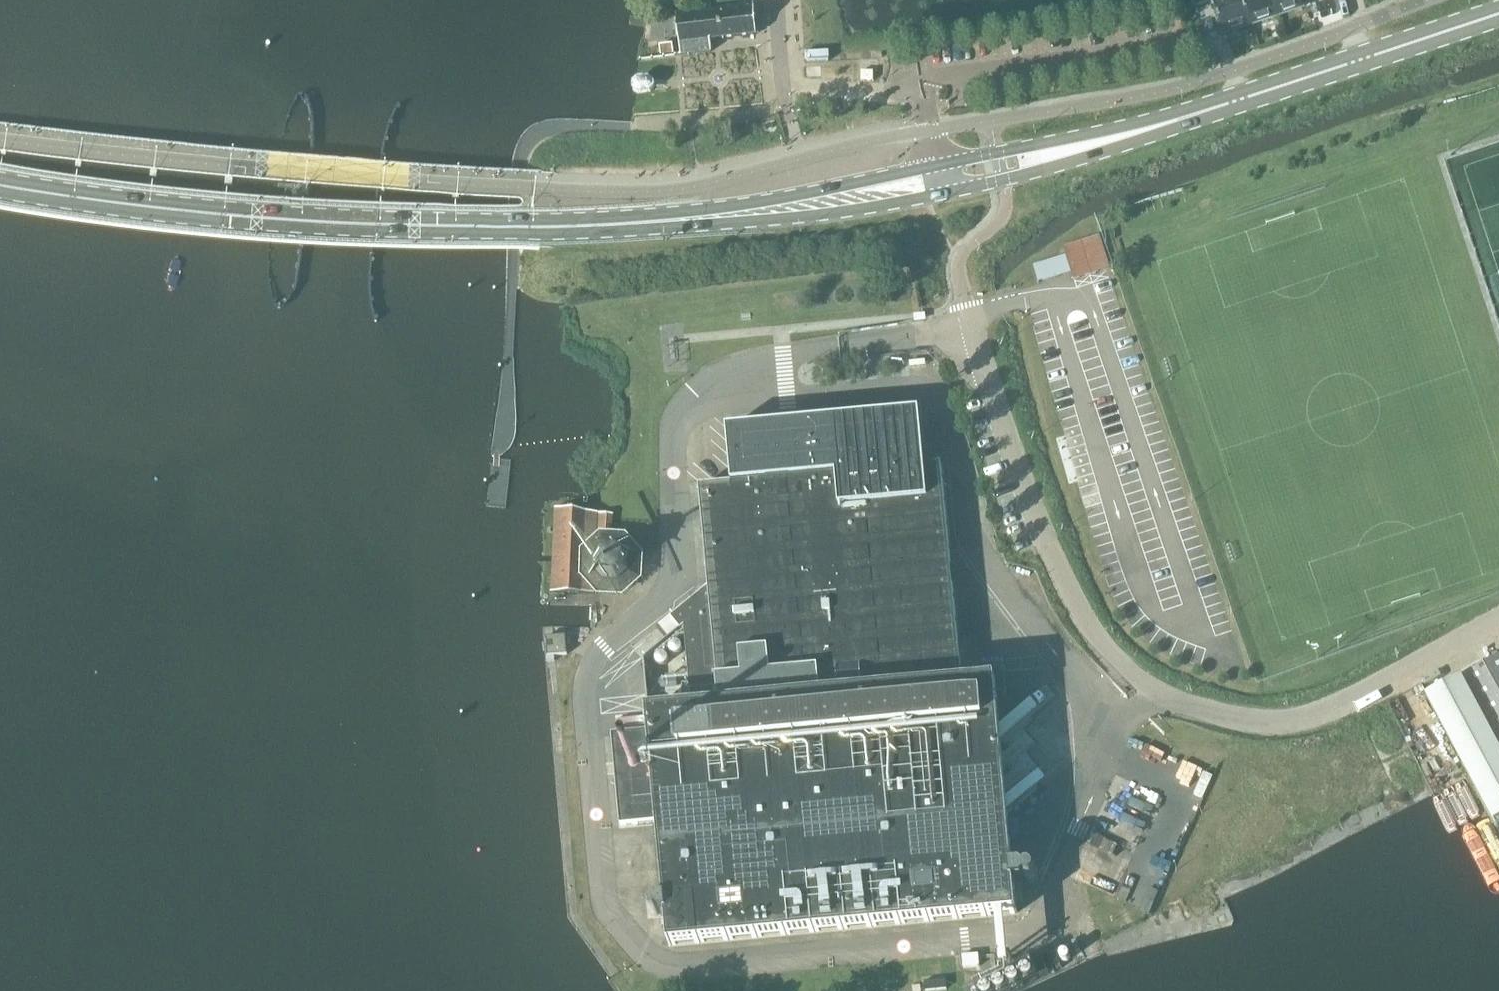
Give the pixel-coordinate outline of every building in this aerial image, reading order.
[(1210,7),(1208,0),(1197,0),(1199,10),(1210,7)] [(1242,0),(1227,0),(1214,4),(1224,34),(1250,25),(1242,0)] [(1250,25),(1277,16),(1271,0),(1242,0),(1250,25)] [(1277,16),(1303,8),(1301,0),(1271,0),(1277,16)] [(756,34),(754,5),(676,14),(681,55),(711,53),(710,39),(756,34)] [(650,77),(637,79),(635,81),(633,83),(634,90),(636,92),(639,93),(651,92),(653,90),(655,88),(655,85),(654,81),(650,77)] [(1097,235),(1062,247),(1065,257),(1071,275),(1073,281),(1109,269),(1097,235)] [(1036,283),(1037,287),(1071,275),(1065,257),(1031,268),(1036,283)] [(924,315),(912,315),(912,320),(912,324),(924,324),(924,319),(924,315)] [(709,586),(677,613),(685,623),(691,689),(718,687),(720,704),(648,711),(650,731),(612,735),(621,825),(639,824),(658,822),(665,893),(666,901),(662,901),(659,904),(658,904),(653,903),(649,907),(650,912),(654,915),(659,913),(660,913),(663,916),(667,915),(670,945),(1017,913),(1017,909),(1015,909),(1014,893),(1015,893),(1016,897),(1021,896),(1020,883),(1023,882),(1026,879),(1031,880),(1035,878),(1036,873),(1034,869),(1029,868),(1025,870),(1022,867),(1013,868),(1008,813),(997,693),(1005,692),(1003,671),(984,673),(985,680),(962,682),(953,583),(942,464),(921,466),(919,445),(917,419),(791,431),(736,436),(740,483),(700,487),(709,586)] [(555,508),(551,592),(595,593),(595,583),(619,584),(630,574),(630,558),(629,557),(636,551),(627,542),(621,548),(619,546),(597,545),(598,513),(555,508)] [(546,637),(548,656),(567,654),(566,635),(546,637)] [(1463,677),(1427,697),(1496,827),(1498,825),(1498,658),(1463,677)] [(650,706),(661,707),(662,692),(651,691),(650,706)] [(623,887),(623,896),(661,895),(661,886),(623,887)]
